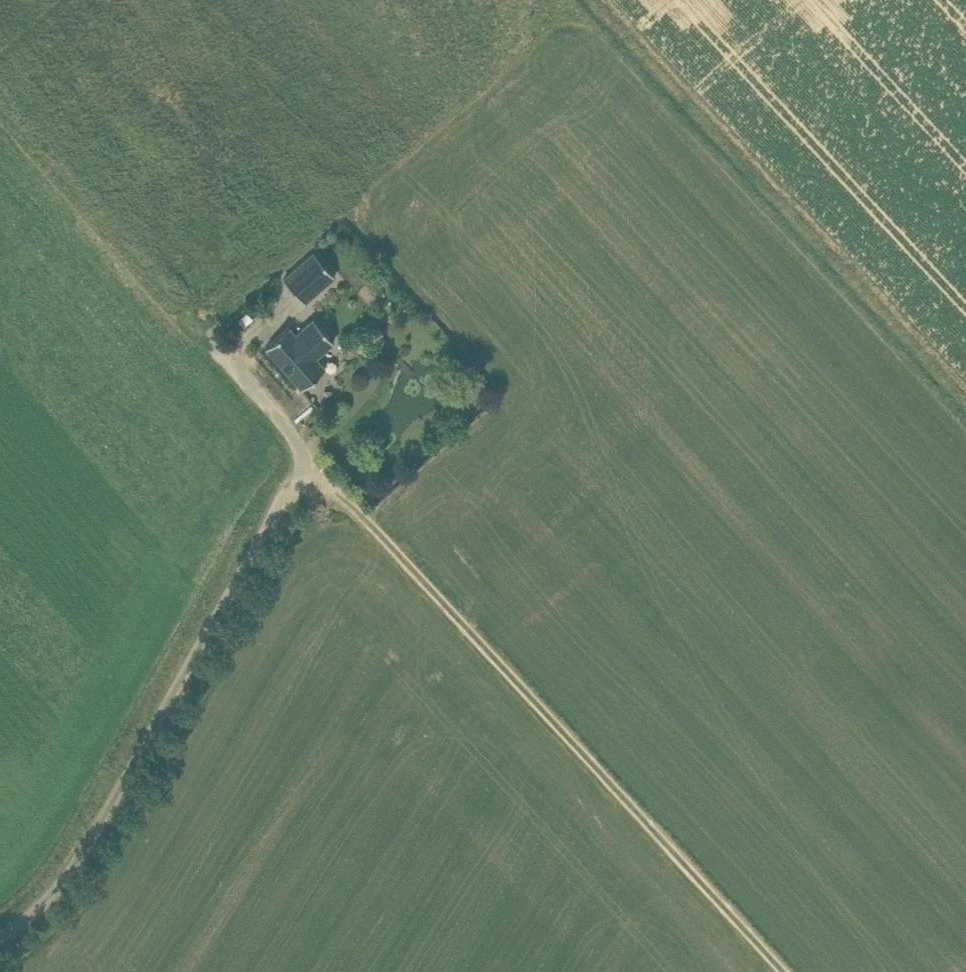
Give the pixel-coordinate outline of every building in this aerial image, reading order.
[(288,274),(309,298),(339,272),(318,248),(288,274)] [(265,347),(300,388),(325,366),(316,356),(333,341),(313,318),(295,333),(289,326),(265,347)]
